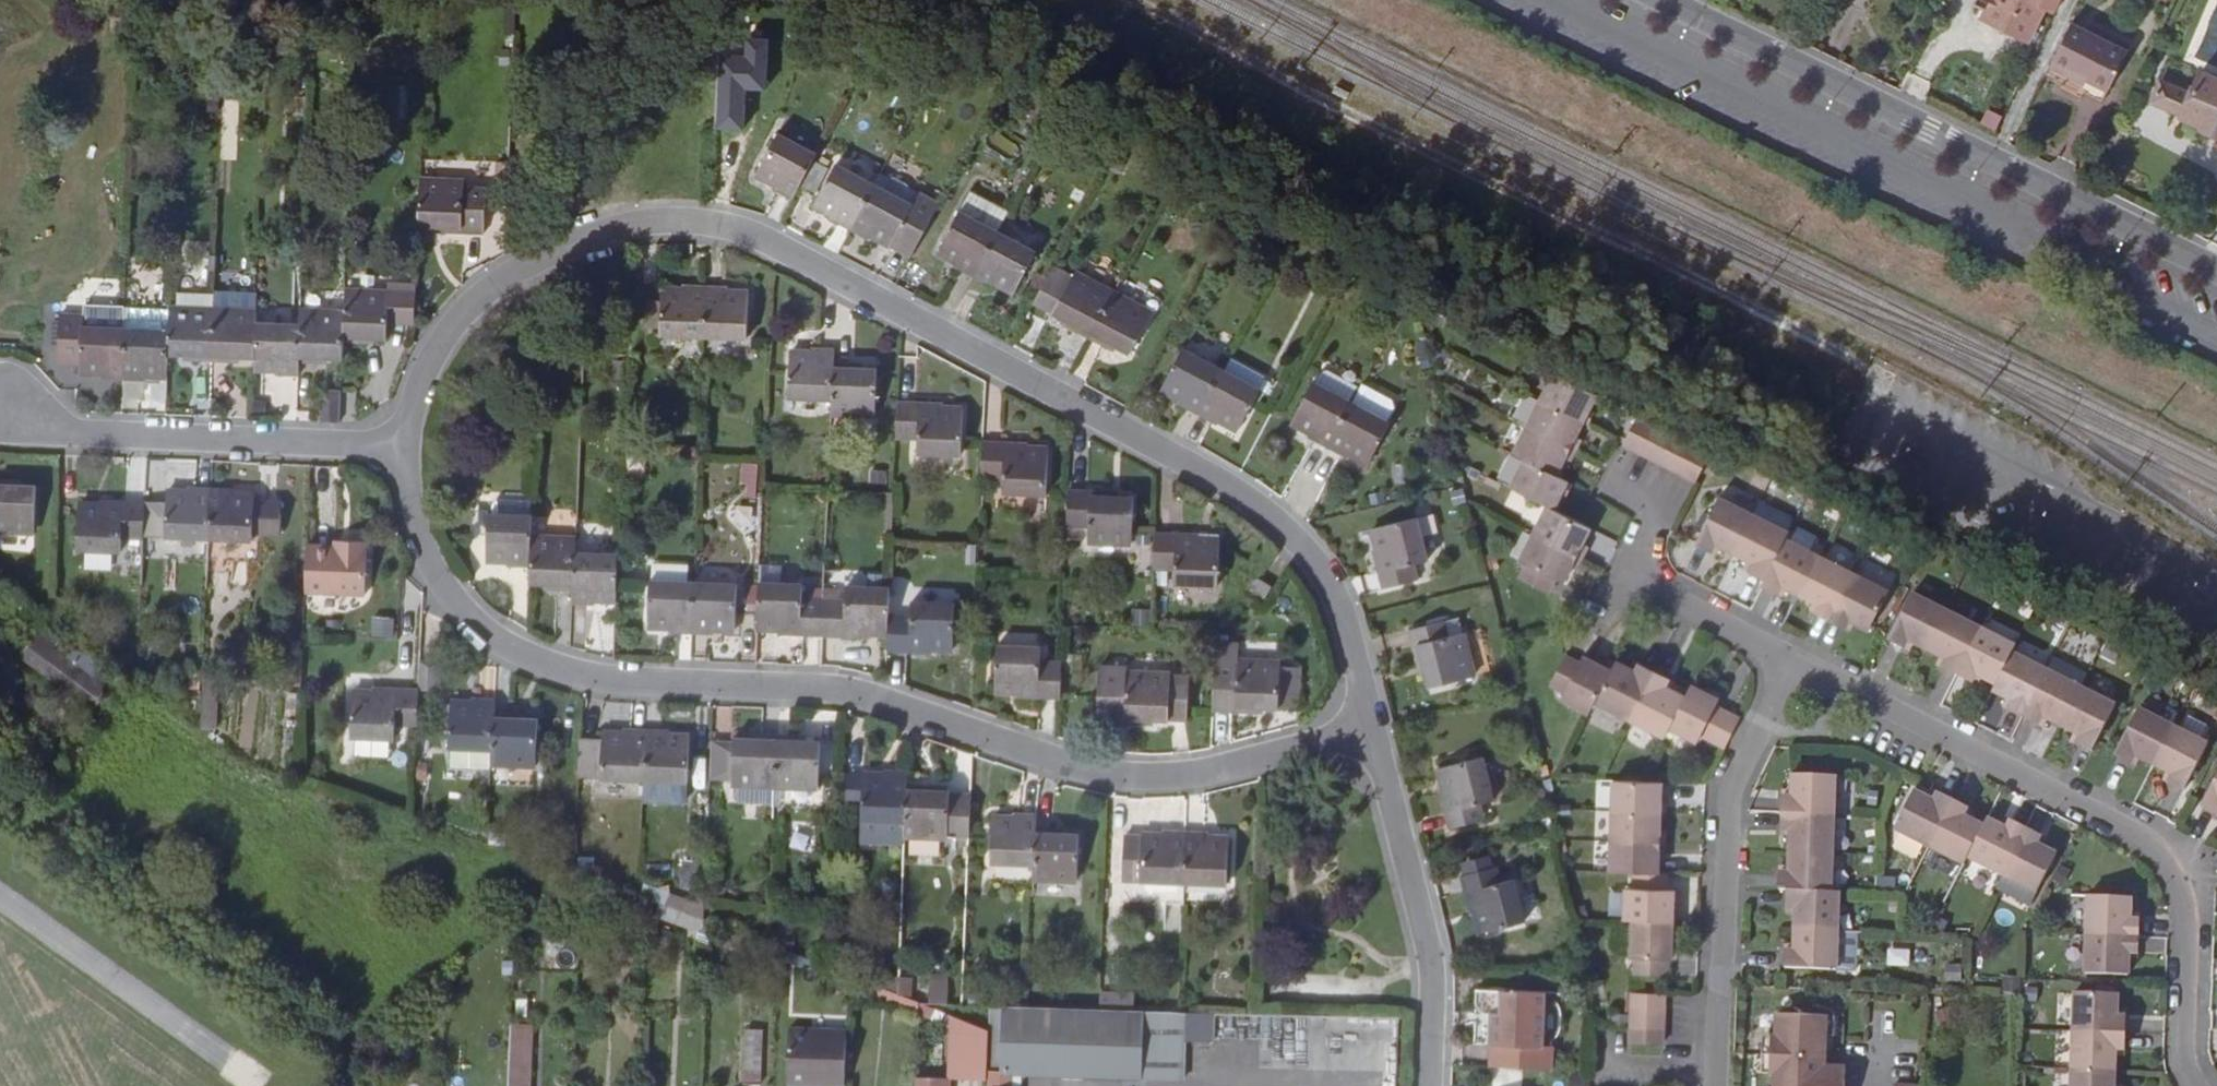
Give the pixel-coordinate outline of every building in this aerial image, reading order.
[(1976,10),(1986,14),(1982,21),(2029,44),(2045,10),(2055,15),(2062,0),(1980,0),(1976,10)] [(2105,94),(2126,54),(2068,26),(2048,71),(2064,79),(2067,75),(2105,94)] [(2043,80),(2100,107),(2105,94),(2067,75),(2064,79),(2048,71),(2044,78),(2043,80)] [(2200,99),(2170,84),(2159,104),(2211,131),(2208,137),(2216,141),(2216,81),(2210,77),(2200,99)] [(779,187),(800,197),(822,155),(783,133),(763,172),(782,182),(779,187)] [(841,211),(839,217),(858,227),(882,183),(844,162),(822,201),(841,211)] [(472,182),(429,179),(427,226),(447,226),(447,232),(491,234),(493,197),(491,196),(471,195),(471,188),(472,182)] [(927,191),(921,204),(882,183),(858,227),(876,236),(879,233),(918,253),(945,202),(927,191)] [(1014,214),(977,193),(966,215),(1004,235),(1014,214)] [(963,264),(961,267),(981,278),(1004,235),(966,215),(944,253),(963,264)] [(1021,294),(1042,256),(1004,235),(981,278),(998,288),(1001,283),(1021,294)] [(1079,323),(1077,328),(1097,339),(1120,296),(1081,275),(1080,277),(1062,268),(1042,303),(1079,323)] [(395,298),(352,296),(350,318),(349,347),(369,348),(370,341),(394,343),(395,324),(421,326),(424,286),(396,284),(395,298)] [(664,335),(710,337),(712,288),(692,287),(692,293),(667,291),(666,302),(665,328),(664,335)] [(734,290),(712,288),(710,337),(752,340),(755,297),(734,295),(734,290)] [(1138,355),(1159,317),(1120,296),(1097,339),(1116,350),(1118,344),(1138,355)] [(214,300),(177,299),(176,313),(214,315),(214,300)] [(665,328),(666,302),(654,302),(652,327),(665,328)] [(214,315),(176,313),(175,333),(174,359),(195,360),(194,367),(217,368),(220,315),(214,315)] [(263,330),(264,317),(220,315),(217,368),(239,369),(239,362),(261,364),(263,330)] [(348,368),(349,347),(350,318),(307,317),(306,332),(304,371),(326,373),(327,367),(348,368)] [(105,379),(128,380),(130,331),(85,329),(86,319),(67,318),(64,364),(84,365),(83,372),(105,373),(105,379)] [(281,381),(303,382),(304,371),(306,332),(263,330),(261,364),(261,374),(281,375),(281,381)] [(175,333),(130,331),(128,380),(147,381),(148,375),(173,376),(174,359),(175,333)] [(840,400),(841,363),(843,350),(819,349),(819,356),(798,355),(795,396),(840,400)] [(1189,396),(1185,403),(1205,414),(1229,369),(1191,349),(1170,386),(1189,396)] [(862,370),(862,365),(841,363),(840,400),(839,411),(881,413),(883,372),(862,370)] [(1246,427),(1267,389),(1229,369),(1205,414),(1222,423),(1226,417),(1246,427)] [(1530,460),(1562,476),(1603,395),(1560,373),(1519,454),(1530,460)] [(1335,449),(1357,407),(1319,386),(1297,423),(1318,434),(1315,438),(1335,449)] [(1396,404),(1367,388),(1357,407),(1391,426),(1399,411),(1396,404)] [(325,420),(345,420),(347,390),(328,390),(325,420)] [(945,408),(946,401),(903,399),(901,437),(923,438),(922,449),(966,452),(968,409),(945,408)] [(1391,426),(1357,407),(1335,449),(1352,460),(1356,454),(1374,463),(1394,427),(1391,426)] [(1686,478),(1700,485),(1715,455),(1701,449),(1688,441),(1673,433),(1659,426),(1644,419),(1630,449),(1644,456),(1658,464),(1686,478)] [(1032,448),(1033,442),(991,439),(989,476),(1011,478),(1010,489),(1053,491),(1055,449),(1032,448)] [(1562,476),(1530,460),(1516,488),(1553,507),(1559,510),(1574,481),(1562,476)] [(757,496),(758,464),(743,463),(742,496),(757,496)] [(17,480),(0,480),(0,532),(38,533),(41,488),(18,487),(17,480)] [(1119,495),(1119,491),(1076,487),(1075,523),(1095,523),(1095,536),(1139,538),(1140,497),(1119,495)] [(171,540),(216,541),(218,490),(195,490),(194,496),(172,496),(171,540)] [(239,491),(218,490),(216,541),(258,543),(259,536),(286,537),(288,506),(261,504),(261,499),(240,498),(239,491)] [(1739,556),(1759,518),(1724,500),(1701,546),(1717,554),(1720,546),(1739,556)] [(126,543),(150,543),(151,502),(106,501),(105,507),(83,506),(81,550),(126,552),(126,543)] [(498,522),(537,525),(538,506),(506,504),(499,511),(498,522)] [(1568,583),(1596,529),(1559,510),(1553,507),(1525,561),(1532,565),(1525,579),(1554,594),(1561,580),(1568,583)] [(1430,558),(1419,518),(1377,527),(1382,547),(1377,548),(1387,586),(1423,578),(1420,562),(1430,558)] [(1791,541),(1794,536),(1759,518),(1739,556),(1759,566),(1755,573),(1771,581),(1791,541)] [(534,577),(536,545),(537,525),(498,522),(494,522),(491,569),(512,571),(512,577),(534,577)] [(1205,536),(1205,531),(1162,529),(1161,565),(1182,567),(1181,578),(1224,581),(1226,537),(1205,536)] [(312,544),(310,592),(370,595),(372,542),(350,541),(350,546),(340,546),(312,544)] [(1787,587),(1805,597),(1825,559),(1791,541),(1771,581),(1768,587),(1783,595),(1787,587)] [(578,559),(580,547),(536,545),(534,577),(533,591),(554,591),(554,598),(577,599),(578,559)] [(600,604),(621,605),(623,560),(578,559),(577,599),(576,608),(599,610),(600,604)] [(1835,621),(1859,576),(1825,559),(1805,597),(1824,606),(1820,614),(1835,621)] [(1265,602),(1273,586),(1253,576),(1245,593),(1265,602)] [(1874,632),(1894,594),(1859,576),(1835,621),(1850,629),(1854,622),(1874,632)] [(672,625),(672,630),(695,631),(698,583),(652,581),(650,623),(672,625)] [(784,627),(784,633),(826,635),(828,595),(809,593),(810,584),(766,581),(764,626),(784,627)] [(739,628),(740,585),(698,583),(695,631),(715,632),(715,628),(739,628)] [(850,587),(849,597),(828,595),(826,635),(868,637),(869,632),(890,634),(891,614),(893,589),(850,587)] [(1931,654),(1950,615),(1916,597),(1892,643),(1907,651),(1911,644),(1931,654)] [(913,603),(912,615),(891,614),(890,634),(889,650),(932,653),(933,646),(954,647),(956,605),(913,603)] [(1960,678),(1983,633),(1950,615),(1931,654),(1951,664),(1947,672),(1960,678)] [(372,617),(372,635),(394,636),(394,617),(372,617)] [(1453,634),(1449,618),(1412,627),(1422,669),(1429,667),(1434,685),(1475,674),(1466,632),(1453,634)] [(2016,658),(2020,652),(1983,633),(1960,678),(1973,684),(1976,677),(2000,689),(2016,658)] [(676,658),(690,659),(691,634),(677,634),(676,658)] [(81,715),(100,689),(25,635),(6,659),(81,715)] [(1025,698),(1068,700),(1070,661),(1048,661),(1048,651),(1005,648),(1003,692),(1025,692),(1025,698)] [(1594,714),(1616,671),(1588,656),(1585,664),(1570,656),(1555,686),(1570,693),(1566,699),(1594,714)] [(1634,722),(1661,667),(1647,660),(1643,668),(1623,657),(1616,671),(1600,704),(1634,722)] [(2050,676),(2016,658),(1996,696),(2015,706),(2011,713),(2026,721),(2050,676)] [(1245,666),(1244,678),(1223,677),(1221,713),(1265,715),(1264,708),(1287,710),(1289,668),(1245,666)] [(1678,722),(1692,692),(1672,682),(1675,674),(1661,667),(1634,722),(1669,739),(1678,722)] [(1135,673),(1106,671),(1104,708),(1118,708),(1117,727),(1133,727),(1134,678),(1135,673)] [(2085,693),(2050,676),(2026,721),(2042,729),(2046,722),(2064,731),(2085,693)] [(1195,680),(1134,678),(1133,727),(1156,729),(1156,722),(1193,724),(1195,680)] [(1727,693),(1699,679),(1692,692),(1678,722),(1706,736),(1710,728),(1733,741),(1748,712),(1724,699),(1727,693)] [(208,705),(222,706),(222,692),(209,691),(208,705)] [(2118,711),(2085,693),(2064,731),(2084,742),(2080,749),(2095,756),(2118,711)] [(400,733),(420,735),(422,697),(378,695),(378,702),(356,701),(354,744),(399,746),(400,733)] [(208,705),(207,732),(221,733),(222,706),(208,705)] [(453,754),(495,756),(497,719),(498,708),(476,706),(475,713),(455,712),(453,754)] [(2156,770),(2176,732),(2140,713),(2117,759),(2133,767),(2136,760),(2156,770)] [(519,727),(520,720),(497,719),(495,756),(495,764),(538,766),(540,727),(519,727)] [(605,780),(647,782),(650,731),(628,731),(627,738),(605,737),(605,780)] [(672,733),(650,731),(647,782),(692,784),(693,740),(672,740),(672,733)] [(2210,749),(2176,732),(2156,770),(2175,780),(2172,788),(2187,795),(2210,749)] [(738,784),(782,787),(784,738),(761,737),(761,743),(739,742),(739,744),(738,781),(738,784)] [(806,738),(784,738),(782,787),(825,789),(827,746),(806,745),(806,738)] [(739,744),(715,743),(714,780),(738,781),(739,744)] [(1496,799),(1485,756),(1444,766),(1449,786),(1442,788),(1451,825),(1486,817),(1484,802),(1496,799)] [(866,848),(912,849),(912,837),(912,827),(914,787),(914,778),(891,777),(891,782),(869,780),(868,811),(866,848)] [(1786,814),(1837,816),(1839,779),(1795,777),(1795,797),(1787,797),(1786,814)] [(851,810),(868,811),(869,780),(853,780),(851,810)] [(1647,784),(1619,783),(1617,813),(1665,814),(1667,784),(1647,784)] [(935,794),(935,788),(914,787),(912,827),(912,837),(954,838),(954,836),(956,795),(935,794)] [(2206,809),(2216,815),(2216,788),(2206,809)] [(1898,830),(1933,848),(1956,803),(1941,795),(1937,802),(1917,792),(1898,830)] [(979,837),(981,796),(956,795),(954,836),(979,837)] [(1971,859),(1987,828),(1968,818),(1972,811),(1956,803),(1933,848),(1967,866),(1971,859)] [(1665,814),(1617,813),(1615,843),(1664,845),(1665,814)] [(999,862),(1043,864),(1045,831),(1045,816),(1023,814),(1023,821),(1000,820),(999,862)] [(1837,816),(1786,814),(1786,832),(1794,832),(1793,852),(1836,854),(1837,816)] [(2005,876),(2029,831),(2013,823),(2010,830),(1991,820),(1987,828),(1971,859),(2005,876)] [(1066,839),(1066,832),(1045,831),(1043,864),(1043,880),(1086,882),(1088,840),(1066,839)] [(2044,839),(2029,831),(2005,876),(2039,894),(2059,856),(2040,846),(2044,839)] [(1148,842),(1147,844),(1131,844),(1130,884),(1191,888),(1194,838),(1171,837),(1171,843),(1148,842)] [(1215,846),(1216,839),(1194,838),(1191,888),(1234,891),(1236,847),(1215,846)] [(1664,845),(1615,843),(1614,873),(1662,875),(1664,845)] [(1793,852),(1792,872),(1784,871),(1783,891),(1791,891),(1834,892),(1836,854),(1793,852)] [(1503,882),(1498,863),(1461,873),(1471,916),(1479,913),(1484,934),(1526,923),(1515,879),(1503,882)] [(1670,892),(1671,875),(1638,874),(1637,890),(1630,890),(1628,921),(1676,923),(1678,892),(1670,892)] [(1841,932),(1842,893),(1834,892),(1791,891),(1790,908),(1799,909),(1798,931),(1841,932)] [(702,934),(709,904),(660,894),(654,924),(702,934)] [(2089,937),(2140,940),(2140,923),(2132,923),(2133,900),(2090,898),(2089,937)] [(1675,961),(1676,923),(1636,921),(1635,959),(1639,959),(1638,976),(1670,977),(1671,961),(1675,961)] [(1841,932),(1798,931),(1797,953),(1789,953),(1788,970),(1839,972),(1841,932)] [(2140,940),(2089,937),(2087,976),(2130,979),(2131,956),(2139,956),(2140,940)] [(1888,943),(1886,959),(1909,962),(1911,945),(1888,943)] [(869,981),(904,995),(904,979),(875,966),(869,981)] [(937,1004),(957,1005),(957,976),(938,975),(937,1004)] [(1500,1014),(1498,1068),(1555,1068),(1556,1046),(1546,1045),(1547,991),(1481,990),(1481,1003),(1484,1009),(1489,1013),(1500,1014)] [(1668,1011),(1668,994),(1636,993),(1636,1010),(1635,1026),(1635,1029),(1635,1042),(1666,1043),(1667,1027),(1668,1011)] [(1117,1010),(1118,995),(1105,994),(1104,1010),(1117,1010)] [(2074,1033),(2125,1034),(2126,1018),(2118,1017),(2119,995),(2076,994),(2074,1033)] [(1135,1011),(1136,995),(1118,995),(1117,1010),(1135,1011)] [(1949,1001),(1932,1007),(1939,1028),(1957,1022),(1949,1001)] [(993,1033),(925,1003),(921,1074),(953,1076),(991,1076),(991,1074),(993,1033)] [(1036,1007),(999,1006),(996,1075),(1017,1074),(1028,1075),(1188,1082),(1191,1012),(1184,1012),(1135,1011),(1117,1010),(1104,1010),(1036,1007)] [(1776,1085),(1848,1085),(1848,1066),(1827,1066),(1830,1015),(1779,1014),(1778,1036),(1773,1035),(1772,1073),(1777,1073),(1776,1085)] [(1214,1017),(1214,1038),(1259,1037),(1259,1067),(1318,1067),(1318,1044),(1323,1044),(1323,1017),(1214,1017)] [(534,1080),(537,1025),(516,1024),(514,1079),(534,1080)] [(764,1083),(766,1028),(751,1027),(748,1082),(764,1083)] [(792,1082),(848,1085),(852,1031),(795,1029),(792,1082)] [(2125,1051),(2125,1034),(2074,1033),(2073,1071),(2116,1072),(2116,1051),(2125,1051)] [(1340,1044),(1338,1068),(1361,1069),(1363,1045),(1340,1044)] [(2116,1072),(2073,1071),(2072,1085),(2115,1085),(2116,1072)] [(953,1076),(921,1074),(920,1085),(953,1085),(953,1076)] [(991,1076),(991,1085),(1017,1085),(1017,1074),(996,1075),(991,1074),(991,1076)] [(1028,1075),(1017,1074),(1017,1085),(1027,1085),(1028,1075)]
